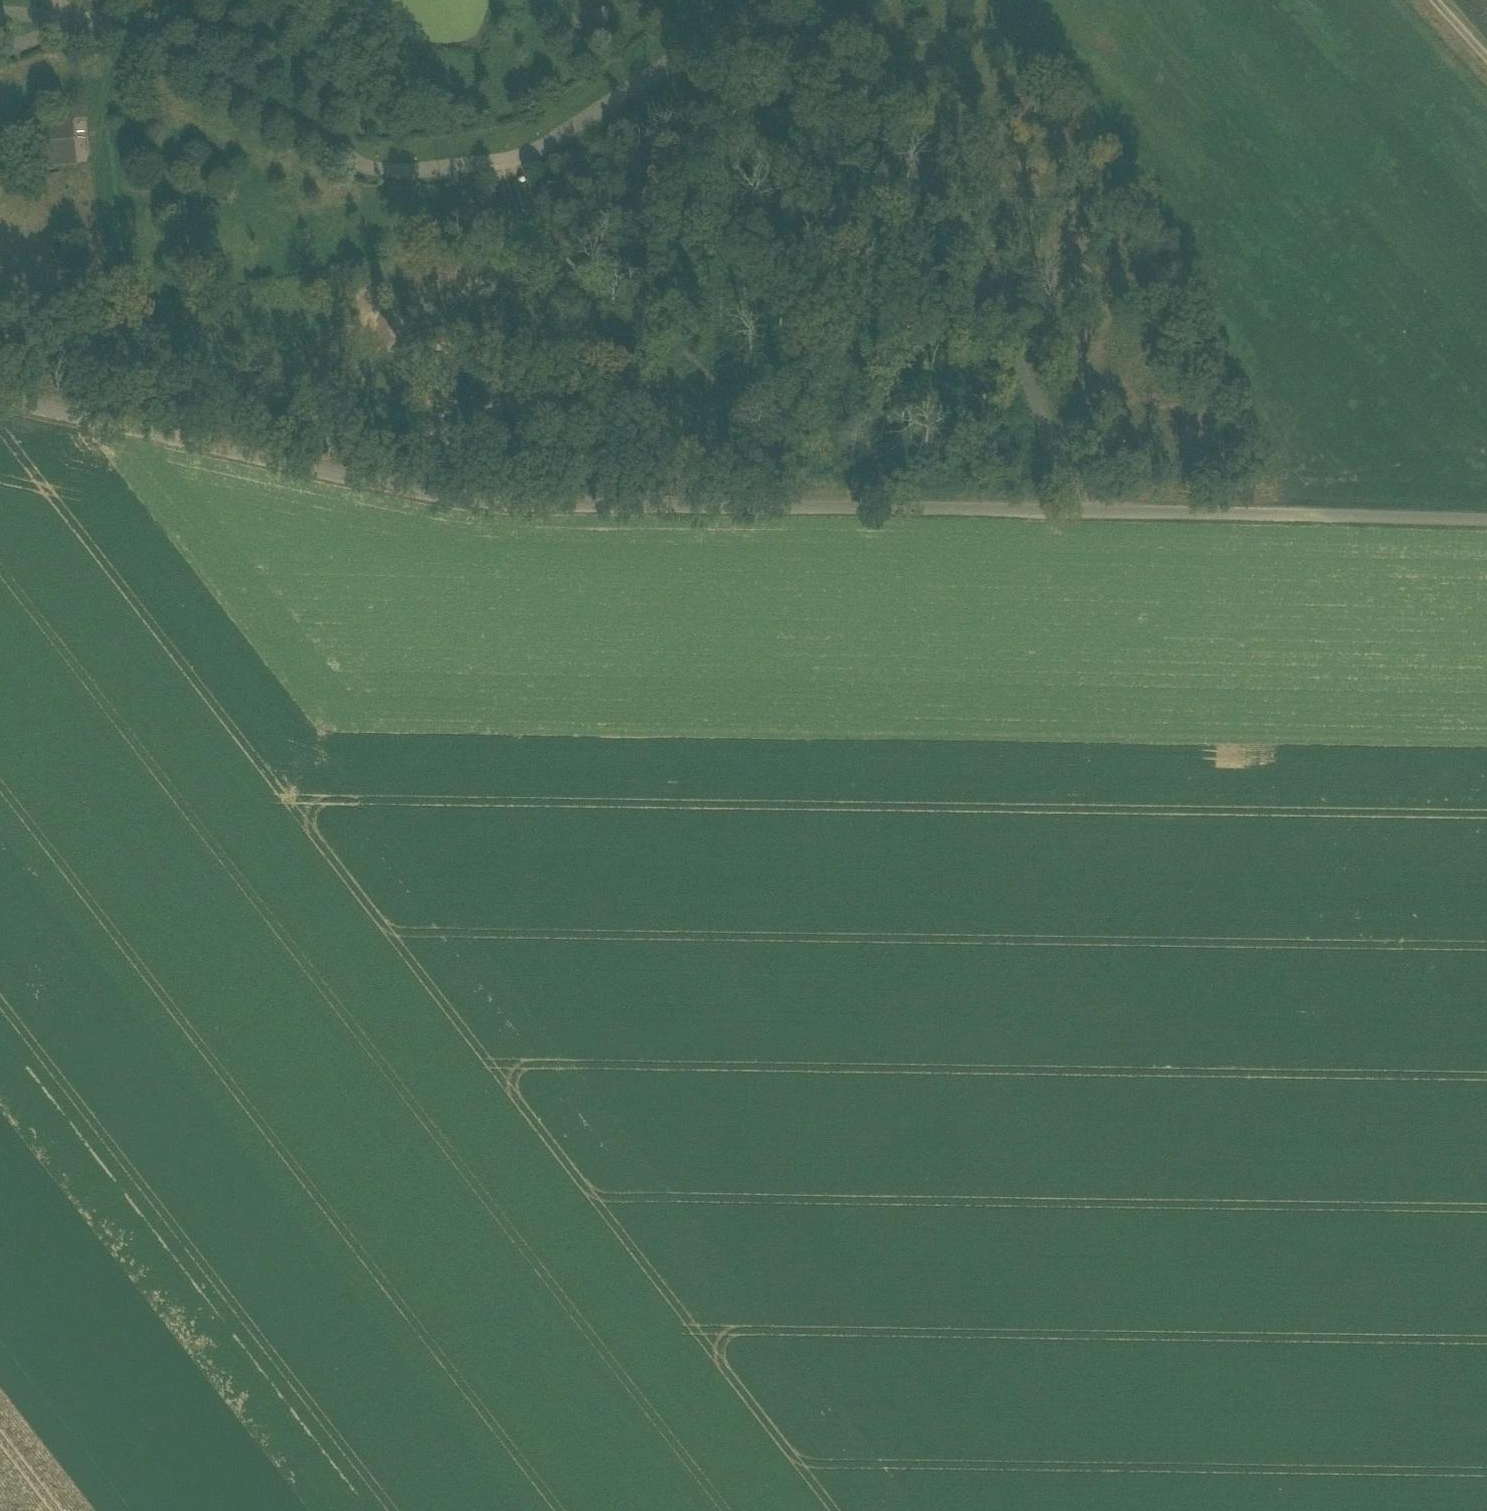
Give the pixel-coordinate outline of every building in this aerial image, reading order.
[(39,120),(43,169),(78,165),(73,117),(39,120)]
